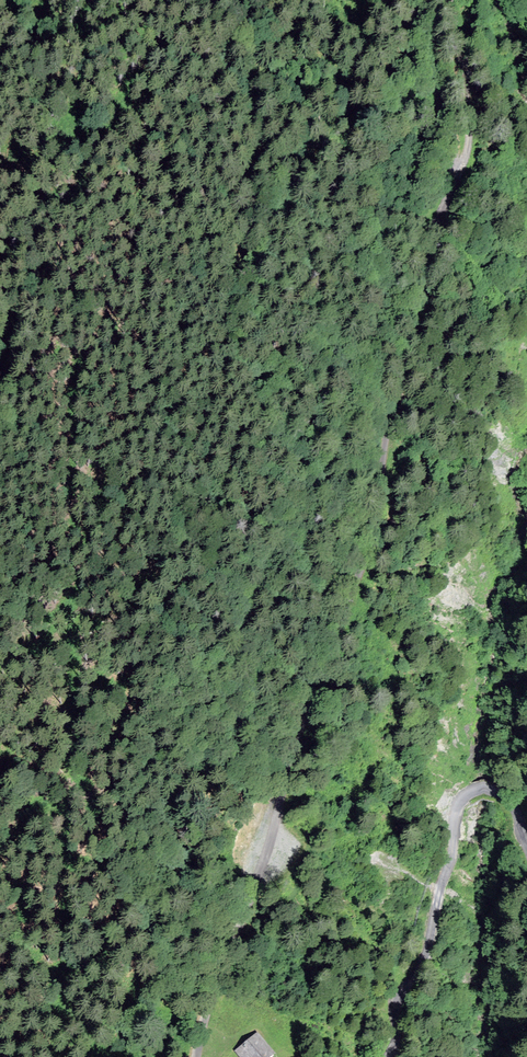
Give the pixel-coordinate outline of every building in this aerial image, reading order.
[(234,1051),(239,1056),(270,1056),(274,1053),(256,1033),(234,1051)]
